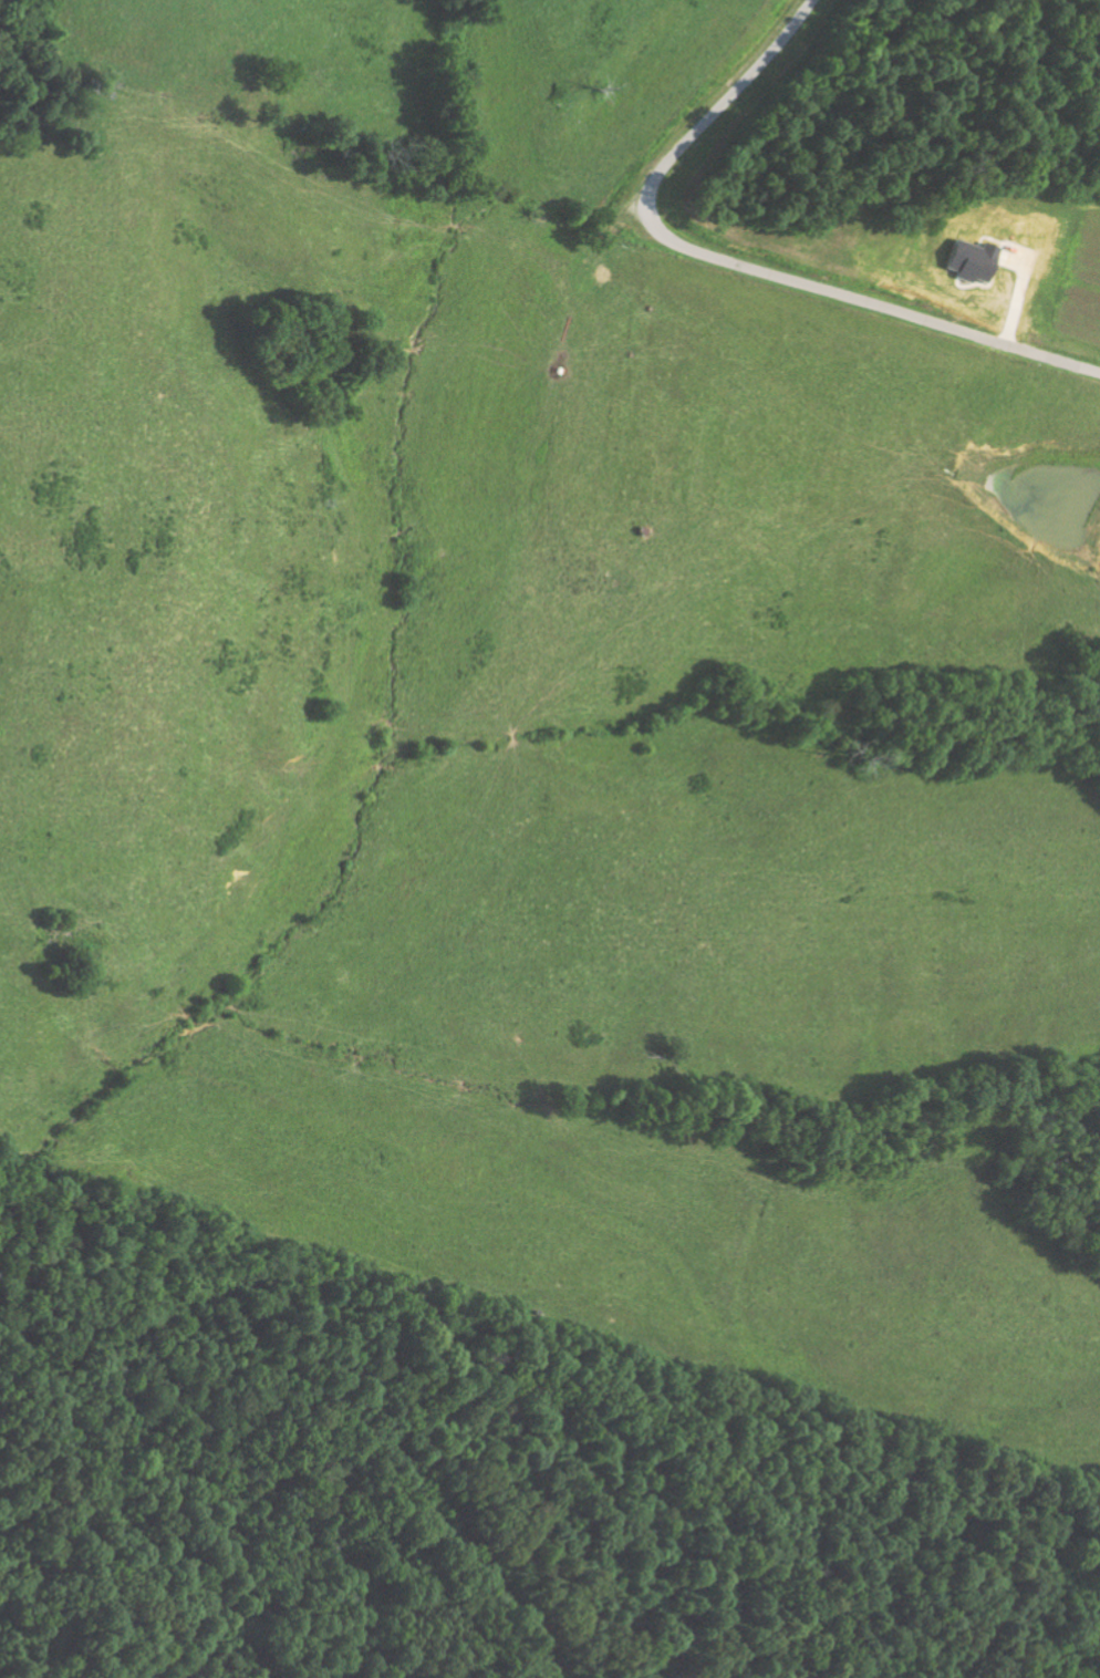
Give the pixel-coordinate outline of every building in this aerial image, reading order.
[(1002,248),(984,242),(982,247),(956,238),(946,268),(958,272),(956,277),(974,283),(975,279),(990,284),(1002,248)]
